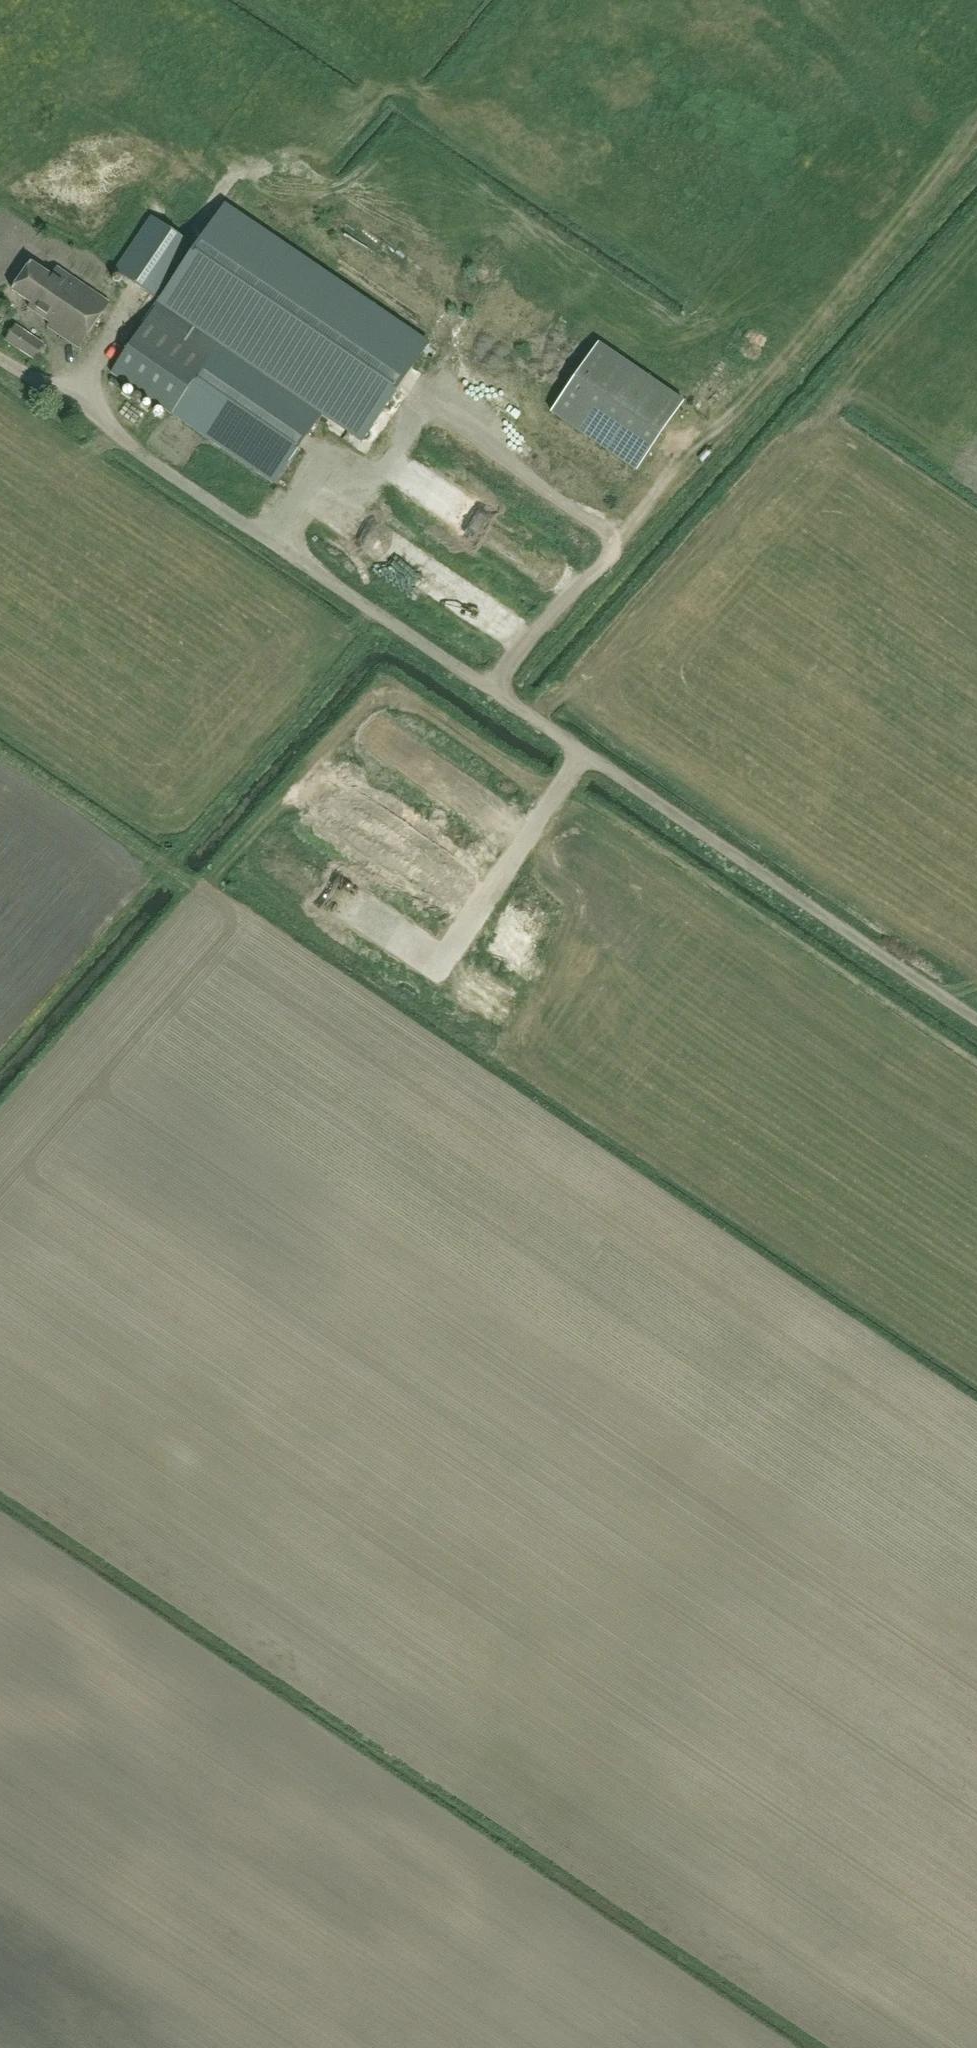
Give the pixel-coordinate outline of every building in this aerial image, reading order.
[(273,483),(322,412),(362,440),(427,345),(225,206),(111,372),(273,483)] [(153,296),(191,242),(153,216),(115,270),(153,296)] [(79,348),(110,303),(57,267),(52,276),(32,262),(13,290),(33,304),(29,308),(51,323),(48,327),(79,348)] [(34,359),(45,344),(16,324),(5,340),(34,359)] [(552,413),(636,471),(684,401),(600,344),(552,413)]
